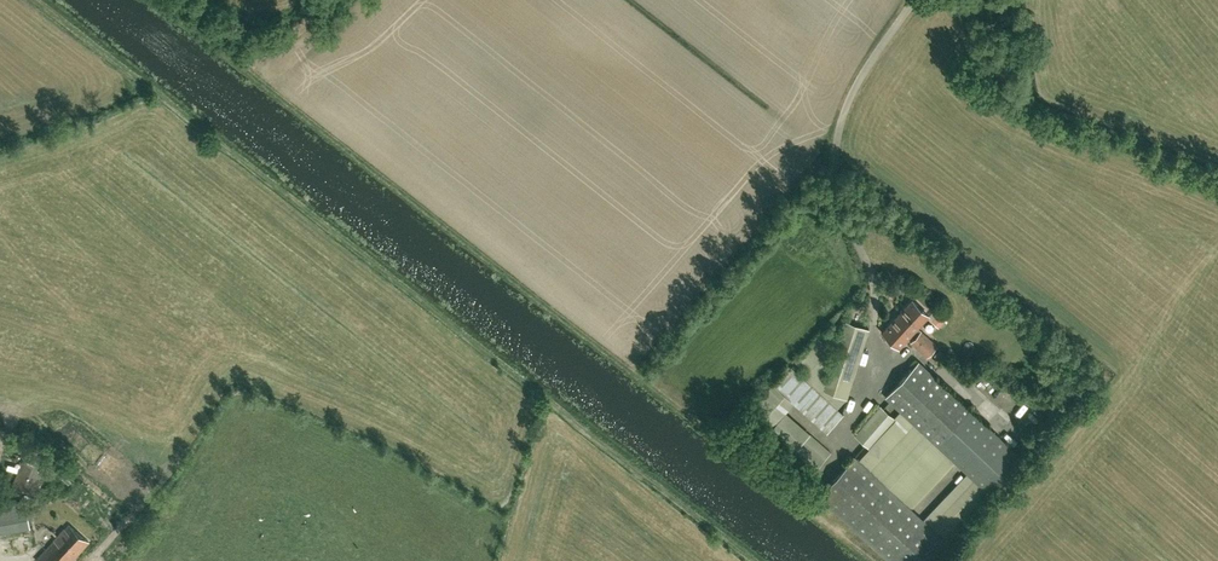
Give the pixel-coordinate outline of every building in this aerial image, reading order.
[(927,356),(938,344),(919,327),(929,315),(912,299),(882,331),(900,347),(911,335),(914,338),(911,342),(927,356)] [(934,320),(941,327),(949,319),(942,312),(934,320)] [(847,398),(869,328),(846,321),(824,391),(847,398)] [(868,371),(872,360),(865,357),(861,369),(868,371)] [(910,510),(956,462),(992,496),(1025,460),(918,361),(885,397),(926,434),(881,482),(854,456),(817,495),(886,560),(939,560),(951,548),(910,510)] [(809,434),(809,435),(785,414),(794,404),(827,433),(844,414),(789,367),(745,416),(811,474),(831,453),(809,434)] [(981,385),(998,395),(1004,387),(987,376),(981,385)] [(965,392),(962,396),(974,403),(977,399),(965,392)] [(1038,417),(1044,409),(1038,405),(1040,402),(1027,392),(1019,403),(1038,417)] [(853,414),(856,405),(850,403),(847,412),(853,414)] [(998,423),(1002,429),(1021,416),(1013,404),(1001,412),(1005,418),(998,423)] [(855,435),(872,450),(898,420),(880,405),(855,435)] [(993,423),(998,418),(988,410),(984,415),(993,423)] [(35,494),(52,453),(17,437),(10,453),(24,459),(13,485),(35,494)] [(1026,438),(1017,447),(1027,457),(1036,447),(1026,438)] [(66,478),(71,486),(77,481),(72,474),(66,478)] [(38,551),(30,503),(0,508),(0,558),(38,551)] [(90,542),(70,525),(67,528),(66,528),(55,539),(56,540),(37,560),(39,560),(73,560),(90,542)]
